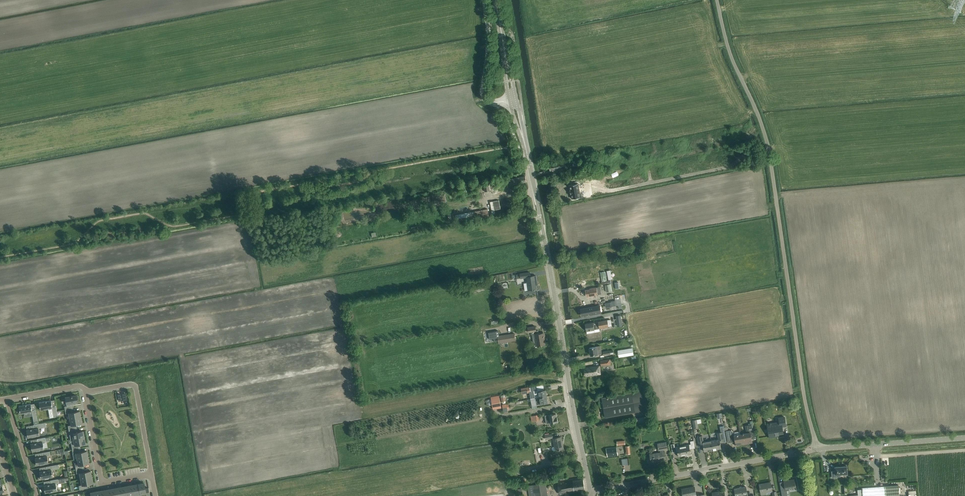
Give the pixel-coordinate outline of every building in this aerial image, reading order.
[(566,168),(565,162),(549,165),(550,171),(566,168)] [(526,182),(525,176),(508,179),(509,185),(526,182)] [(499,182),(484,184),(485,192),(493,190),(492,185),(499,184),(499,182)] [(578,184),(569,186),(572,199),(580,198),(578,184)] [(499,200),(490,202),(492,214),(495,214),(495,210),(501,209),(499,200)] [(457,215),(459,222),(490,217),(489,209),(457,215)] [(588,270),(577,272),(579,280),(585,279),(586,283),(597,281),(596,274),(589,275),(588,270)] [(537,289),(536,282),(537,282),(536,276),(531,276),(530,272),(516,274),(517,279),(527,277),(528,283),(524,283),(525,291),(529,290),(537,289)] [(489,284),(472,287),(473,292),(485,290),(485,287),(489,286),(489,284)] [(600,287),(596,288),(590,289),(585,290),(586,297),(601,294),(600,287)] [(600,306),(599,306),(580,309),(582,316),(590,314),(592,313),(593,315),(601,313),(600,306)] [(590,323),(585,324),(586,331),(591,330),(597,329),(609,326),(612,326),(611,319),(608,320),(593,322),(590,323)] [(535,326),(527,328),(528,332),(531,332),(531,335),(532,334),(533,338),(533,342),(535,342),(536,347),(542,346),(542,345),(545,344),(544,340),(545,340),(545,338),(544,338),(543,333),(540,334),(539,333),(538,330),(536,331),(535,326)] [(498,331),(488,332),(490,339),(494,339),(494,342),(498,341),(499,343),(503,342),(502,335),(499,336),(499,333),(498,331)] [(514,333),(502,335),(503,342),(515,340),(514,333)] [(601,353),(601,350),(600,346),(590,348),(591,355),(596,354),(601,353)] [(600,366),(597,366),(584,368),(585,376),(601,373),(600,366)] [(155,371),(143,373),(144,379),(149,378),(150,382),(157,380),(155,371)] [(151,387),(145,388),(146,394),(159,392),(157,383),(150,384),(151,387)] [(530,387),(528,388),(529,392),(530,391),(531,391),(534,391),(536,398),(547,396),(546,389),(541,390),(540,391),(539,386),(530,387)] [(646,390),(632,392),(599,398),(599,402),(602,401),(605,418),(650,410),(646,390)] [(159,392),(146,394),(147,400),(153,399),(154,402),(160,401),(159,392)] [(74,404),(74,402),(78,402),(76,395),(72,396),(71,396),(66,397),(67,406),(64,406),(65,410),(72,408),(71,405),(75,404),(74,404)] [(547,396),(536,398),(536,401),(537,405),(540,404),(543,404),(548,403),(547,396)] [(500,397),(489,399),(490,406),(501,404),(500,397)] [(51,400),(39,402),(40,410),(52,408),(54,417),(58,416),(56,405),(52,406),(51,400)] [(155,408),(149,409),(150,415),(163,412),(161,403),(154,404),(155,408)] [(31,404),(19,406),(20,414),(32,412),(34,421),(38,420),(36,409),(32,410),(31,404)] [(73,412),(72,408),(65,410),(66,414),(69,413),(70,419),(81,417),(80,414),(79,411),(73,412)] [(163,412),(150,415),(151,421),(157,420),(158,423),(164,422),(163,412)] [(558,422),(557,417),(556,417),(556,414),(545,415),(547,424),(558,422)] [(81,417),(70,419),(71,425),(68,426),(69,430),(76,428),(75,424),(81,423),(81,420),(82,420),(81,417)] [(783,433),(782,426),(786,426),(785,417),(779,418),(779,422),(767,424),(770,437),(776,436),(776,434),(783,433)] [(747,433),(740,434),(742,444),(749,443),(752,443),(752,439),(751,436),(753,435),(753,434),(752,428),(751,424),(754,424),(753,421),(750,421),(750,424),(748,425),(749,428),(750,434),(747,435),(747,433)] [(26,430),(28,438),(40,435),(38,428),(46,427),(46,423),(33,425),(34,429),(26,430)] [(159,428),(153,429),(154,435),(166,433),(165,424),(158,425),(159,428)] [(76,432),(76,428),(69,430),(71,440),(74,439),(85,437),(84,434),(83,434),(83,431),(76,432)] [(731,431),(726,431),(727,435),(728,442),(732,441),(732,442),(735,442),(736,446),(742,444),(740,434),(734,435),(734,434),(734,432),(731,431)] [(724,442),(723,437),(722,432),(717,433),(719,439),(711,441),(713,450),(721,448),(720,443),(724,442)] [(166,433),(154,435),(155,441),(161,440),(161,443),(168,442),(166,433)] [(713,450),(711,441),(703,442),(702,436),(697,437),(699,447),(703,446),(704,452),(713,450)] [(38,442),(31,444),(32,451),(44,449),(43,442),(46,441),(50,441),(49,437),(45,438),(45,437),(37,439),(38,442)] [(85,437),(74,439),(74,442),(71,443),(72,450),(79,448),(78,444),(85,443),(85,440),(85,437)] [(563,449),(561,443),(562,443),(561,437),(553,439),(555,446),(553,447),(552,447),(552,448),(552,450),(553,451),(554,451),(556,450),(559,450),(560,450),(563,449)] [(691,454),(689,448),(691,447),(692,449),(695,448),(694,441),(690,441),(691,444),(683,446),(685,455),(691,454)] [(666,459),(665,454),(665,451),(664,452),(663,450),(667,449),(666,442),(657,444),(659,450),(660,450),(660,452),(650,454),(651,462),(666,459)] [(162,449),(157,450),(158,456),(170,454),(168,444),(162,446),(162,449)] [(685,455),(683,446),(675,447),(674,444),(671,445),(672,452),(676,452),(675,450),(677,450),(679,456),(685,455)] [(618,455),(617,447),(606,448),(607,457),(618,455)] [(80,452),(79,448),(72,450),(73,453),(76,453),(77,459),(89,457),(88,457),(88,454),(87,454),(87,451),(80,452)] [(35,458),(36,465),(48,463),(47,456),(50,455),(50,451),(42,453),(42,456),(35,458)] [(170,454),(158,456),(159,462),(164,461),(165,464),(172,463),(170,454)] [(89,457),(77,459),(78,465),(75,466),(76,469),(83,468),(82,464),(89,463),(88,460),(89,460),(88,457),(89,457)] [(39,471),(41,479),(53,477),(51,470),(59,468),(59,464),(46,466),(47,470),(39,471)] [(166,470),(160,471),(161,477),(174,474),(172,465),(165,466),(166,470)] [(835,471),(832,471),(832,477),(840,477),(840,474),(847,474),(847,466),(842,467),(840,467),(835,467),(835,471)] [(84,472),(83,468),(76,469),(77,473),(80,473),(81,479),(92,477),(91,474),(90,471),(84,472)] [(174,474),(161,477),(163,482),(168,481),(169,485),(176,483),(174,474)] [(92,483),(92,480),(92,477),(81,479),(82,485),(79,485),(80,489),(88,488),(86,488),(86,484),(92,483)] [(44,485),(45,493),(57,491),(56,483),(59,483),(58,479),(50,480),(51,484),(44,485)] [(585,490),(584,485),(583,479),(577,480),(568,481),(563,482),(563,481),(558,482),(560,494),(571,492),(579,491),(585,490)] [(789,488),(796,487),(796,484),(795,479),(788,480),(787,479),(783,480),(784,481),(780,482),(782,495),(786,495),(785,490),(789,490),(789,488)] [(772,491),(772,487),(771,482),(759,484),(760,489),(761,495),(766,494),(765,492),(772,491)] [(150,495),(148,488),(145,488),(144,483),(142,483),(139,483),(138,483),(140,493),(146,492),(146,495),(150,495)] [(531,495),(547,495),(544,483),(529,486),(531,495)] [(898,485),(862,488),(863,495),(899,495),(898,485)] [(695,487),(688,488),(688,489),(686,489),(686,488),(682,489),(683,495),(696,495),(695,487)] [(747,492),(746,487),(735,489),(735,494),(736,495),(745,495),(748,495),(747,492)]
